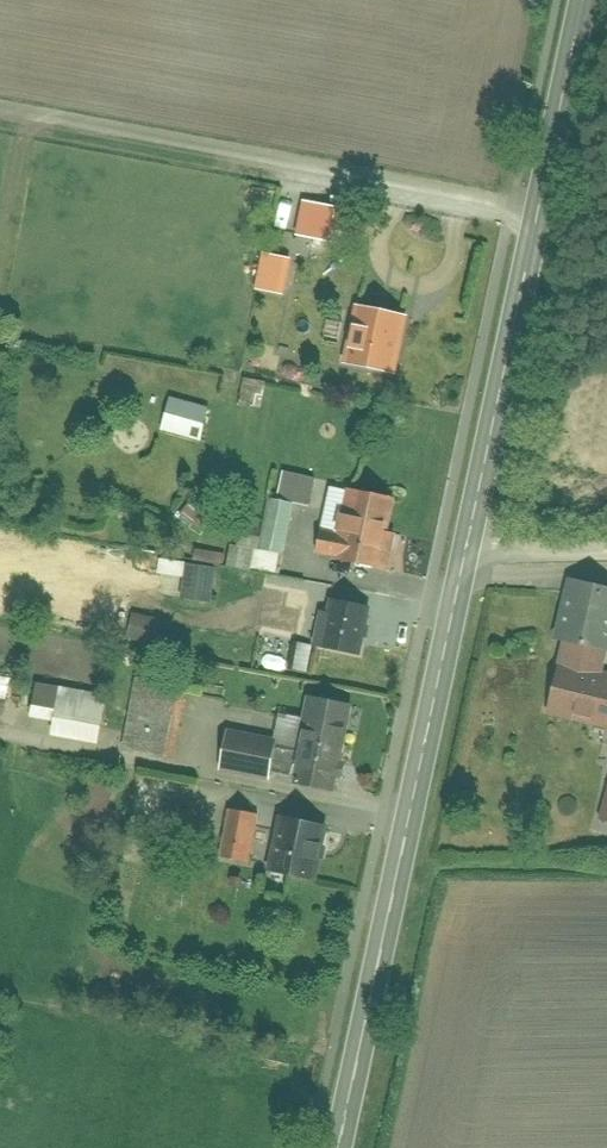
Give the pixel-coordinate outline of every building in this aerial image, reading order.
[(357,210),(304,201),(299,235),(351,244),(357,210)] [(292,258),(264,251),(256,288),(284,295),(292,258)] [(409,316),(355,303),(341,363),(395,376),(409,316)] [(210,410),(167,397),(158,427),(201,440),(210,410)] [(292,502),(308,505),(314,476),(281,470),(277,491),(266,488),(255,545),(283,550),(292,502)] [(397,503),(330,486),(324,511),(341,515),(335,537),(322,533),(317,553),(394,573),(406,529),(391,525),(397,503)] [(196,550),(194,565),(224,570),(227,556),(196,550)] [(564,641),(606,653),(606,588),(570,578),(553,638),(564,641)] [(328,597),(318,648),(358,656),(369,605),(328,597)] [(606,658),(606,653),(564,641),(545,712),(606,728),(606,672),(603,671),(606,658)] [(87,739),(96,687),(22,673),(15,711),(42,716),(40,730),(87,739)] [(133,677),(118,747),(161,756),(175,686),(133,677)] [(354,703),(310,693),(289,782),(333,792),(354,703)] [(270,779),(278,740),(228,729),(219,768),(270,779)] [(260,817),(230,809),(217,857),(247,865),(260,817)] [(329,826),(279,816),(267,868),(317,879),(329,826)]
